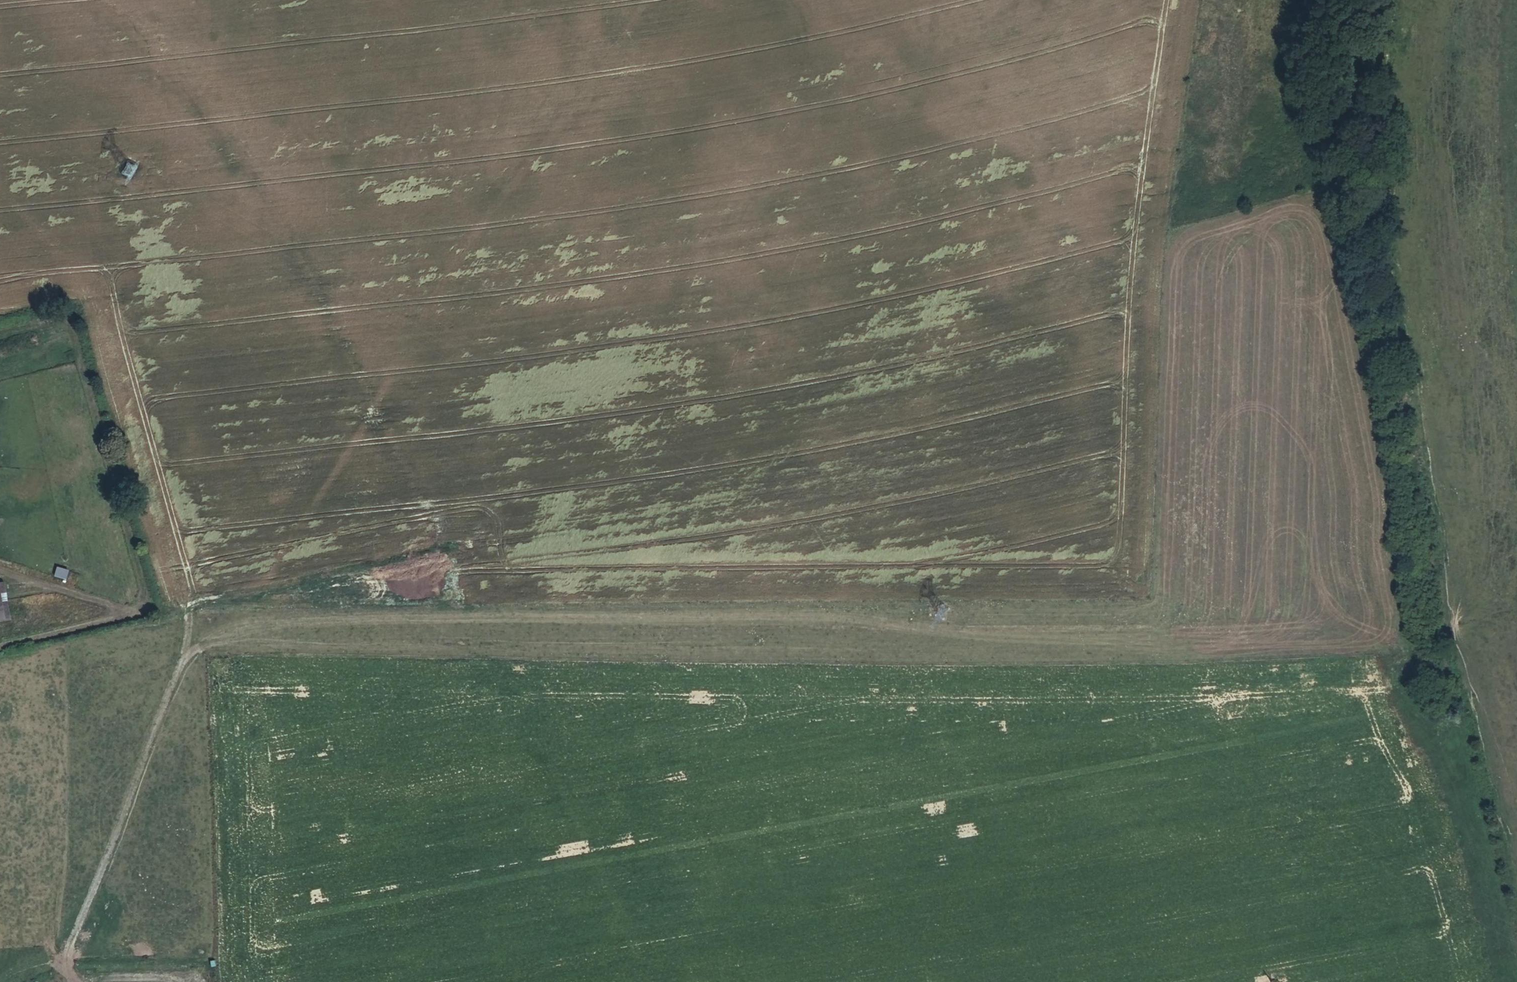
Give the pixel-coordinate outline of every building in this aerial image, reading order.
[(56,566),(53,576),(65,580),(69,570),(56,566)]
